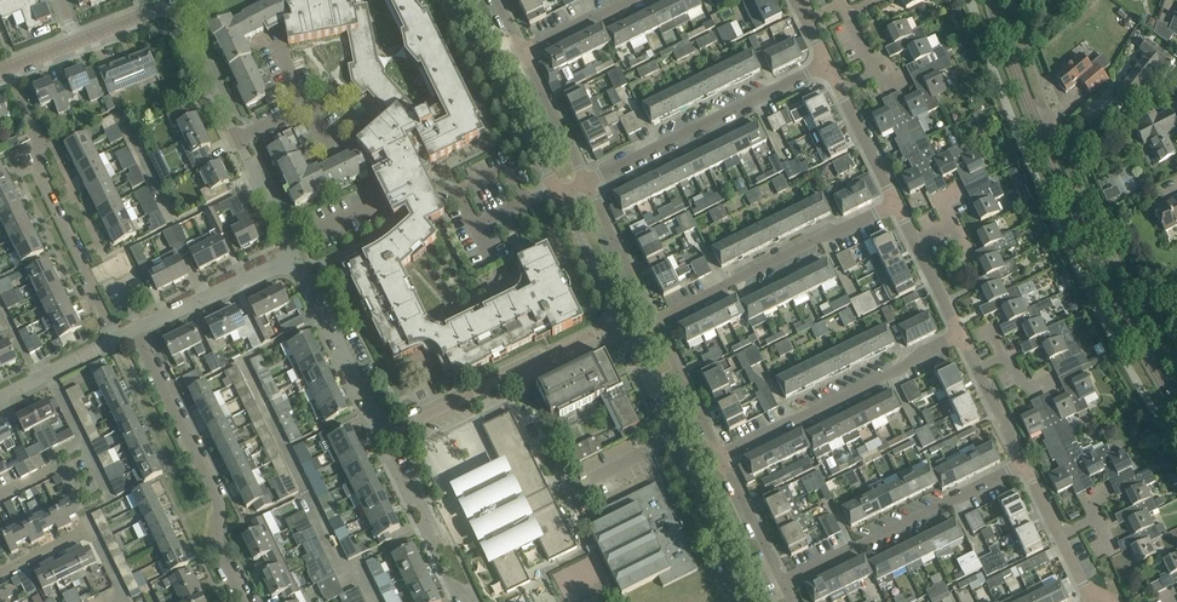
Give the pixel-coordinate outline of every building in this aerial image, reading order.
[(0,4),(0,14),(2,20),(21,12),(29,31),(43,26),(41,22),(52,18),(46,3),(38,6),(36,0),(9,0),(0,4)] [(242,14),(244,17),(233,22),(231,18),(208,29),(214,40),(216,39),(240,88),(238,89),(247,107),(265,98),(268,105),(279,100),(266,75),(260,78),(257,71),(251,57),(252,57),(250,53),(247,47),(249,46),(249,45),(251,40),(250,38),(254,36),(253,35),(284,19),(285,21),(284,21),(287,35),(289,44),(349,32),(355,65),(351,66),(353,76),(356,75),(360,84),(357,86),(364,93),(367,90),(390,116),(358,144),(357,145),(358,146),(356,148),(357,149),(347,154),(338,159),(333,161),(318,168),(318,167),(314,169),(313,167),(313,166),(308,165),(308,164),(305,166),(300,156),(299,156),(297,152),(296,150),(302,147),(298,138),(293,129),(283,135),(286,141),(268,150),(277,168),(279,167),(292,195),(290,196),(296,207),(318,196),(316,191),(327,186),(328,189),(349,179),(350,181),(369,172),(366,166),(369,165),(375,176),(374,176),(380,188),(379,188),(380,190),(388,205),(394,217),(407,211),(408,215),(412,223),(402,231),(396,237),(389,243),(381,248),(373,253),(364,257),(365,260),(352,266),(351,265),(351,264),(343,268),(348,278),(349,278),(348,277),(350,276),(364,305),(363,306),(362,306),(369,321),(370,321),(369,320),(371,319),(386,349),(388,347),(391,353),(391,354),(395,361),(403,357),(409,354),(410,353),(413,352),(416,351),(418,350),(421,349),(423,349),(423,350),(424,350),(424,352),(427,354),(431,354),(432,353),(433,353),(434,354),(437,357),(439,360),(442,365),(444,371),(448,380),(456,376),(456,375),(462,372),(463,375),(492,361),(493,362),(493,363),(508,356),(508,355),(507,356),(506,354),(535,340),(536,342),(535,342),(536,342),(544,339),(547,337),(551,335),(552,334),(553,336),(582,321),(568,292),(570,291),(570,292),(571,292),(571,290),(571,288),(570,286),(570,285),(569,283),(568,282),(567,280),(566,279),(565,277),(563,276),(563,277),(561,278),(547,249),(532,256),(531,257),(518,263),(522,272),(519,273),(520,274),(520,275),(521,277),(521,278),(521,279),(521,280),(521,281),(522,281),(523,281),(526,280),(529,286),(520,290),(519,290),(519,289),(518,289),(518,290),(517,291),(516,291),(515,292),(514,293),(513,294),(512,294),(513,297),(485,311),(484,309),(485,308),(484,308),(469,315),(469,316),(470,315),(471,317),(448,329),(447,327),(447,326),(446,327),(445,327),(444,327),(443,328),(442,328),(441,328),(440,328),(439,328),(438,328),(437,328),(436,328),(435,327),(434,327),(433,326),(432,325),(431,324),(430,323),(429,322),(429,321),(428,320),(428,321),(426,322),(414,298),(416,297),(417,298),(417,297),(410,282),(409,282),(410,283),(408,284),(401,270),(412,260),(414,261),(413,262),(414,262),(427,251),(426,251),(424,249),(437,239),(432,233),(426,226),(425,226),(429,224),(430,223),(431,223),(443,217),(445,216),(444,215),(437,201),(424,175),(435,166),(434,163),(463,149),(462,146),(484,136),(481,131),(476,120),(478,119),(471,104),(462,86),(461,86),(454,72),(455,72),(455,70),(453,71),(447,56),(448,56),(447,54),(446,55),(439,41),(440,40),(439,38),(438,39),(431,25),(432,24),(431,23),(430,23),(423,9),(425,9),(424,7),(423,8),(419,0),(388,0),(405,35),(402,37),(405,56),(418,71),(421,70),(435,98),(415,109),(385,74),(385,73),(380,62),(379,62),(368,5),(354,7),(354,8),(349,9),(344,0),(291,0),(292,1),(286,4),(284,0),(266,0),(262,2),(263,4),(254,9),(252,10),(242,14)] [(523,10),(540,2),(539,2),(542,0),(518,0),(523,10)] [(664,4),(673,22),(687,15),(680,0),(671,0),(664,4)] [(687,15),(702,8),(699,0),(680,0),(687,15)] [(743,1),(745,5),(744,6),(749,16),(775,3),(773,0),(745,0),(743,1)] [(923,0),(902,0),(906,9),(923,1),(923,0)] [(540,2),(523,10),(530,25),(546,16),(540,2)] [(775,3),(749,16),(754,27),(755,26),(757,30),(782,18),(775,3)] [(664,4),(649,11),(658,29),(673,22),(664,4)] [(925,4),(917,8),(920,14),(928,10),(925,4)] [(1121,10),(1118,14),(1124,20),(1128,15),(1121,10)] [(649,11),(635,18),(644,36),(658,29),(649,11)] [(1170,30),(1167,28),(1160,37),(1168,43),(1174,34),(1176,35),(1176,14),(1174,13),(1174,14),(1176,15),(1170,30)] [(635,18),(621,25),(630,43),(644,36),(635,18)] [(1157,21),(1150,18),(1147,25),(1154,29),(1157,21)] [(706,31),(716,27),(713,20),(702,25),(704,27),(695,31),(697,36),(706,31)] [(890,58),(908,49),(926,40),(920,27),(911,31),(906,20),(888,29),(895,44),(897,43),(901,52),(890,57),(890,58)] [(769,29),(773,35),(787,28),(784,21),(769,29)] [(729,24),(716,31),(724,46),(737,40),(733,33),(729,24)] [(602,25),(601,26),(610,44),(611,44),(615,51),(630,43),(621,25),(606,32),(602,25)] [(597,28),(586,33),(595,51),(610,44),(601,26),(597,28)] [(696,41),(701,50),(718,41),(714,32),(696,41)] [(586,33),(572,40),(581,58),(595,51),(586,33)] [(755,35),(749,39),(756,53),(763,50),(755,35)] [(779,48),(778,48),(787,66),(802,59),(791,36),(777,43),(779,48)] [(572,40),(558,47),(566,65),(581,58),(572,40)] [(921,70),(947,57),(941,46),(932,50),(926,40),(908,49),(915,63),(917,62),(921,70)] [(1167,71),(1175,61),(1147,40),(1140,50),(1143,53),(1130,69),(1133,70),(1128,76),(1126,74),(1113,91),(1131,105),(1161,66),(1167,71)] [(950,42),(944,44),(947,51),(952,49),(954,48),(951,41),(950,42)] [(679,50),(673,53),(677,62),(695,53),(691,44),(679,50)] [(679,50),(677,46),(669,50),(671,54),(673,53),(679,50)] [(547,60),(540,64),(550,84),(558,80),(554,72),(566,65),(558,47),(544,54),(547,60)] [(787,66),(778,48),(764,55),(773,73),(787,66)] [(662,59),(671,54),(669,50),(660,54),(662,59)] [(148,51),(100,71),(105,82),(109,94),(138,82),(136,77),(156,69),(148,51)] [(724,88),(761,71),(752,52),(715,70),(724,88)] [(1109,81),(1102,73),(1110,66),(1111,63),(1103,54),(1088,67),(1078,56),(1062,70),(1063,71),(1056,78),(1066,90),(1070,87),(1070,88),(1072,87),(1071,86),(1078,80),(1092,96),(1109,81)] [(919,94),(928,112),(940,106),(936,98),(947,92),(938,74),(952,67),(947,57),(921,70),(910,76),(910,77),(920,72),(924,80),(923,80),(924,82),(916,86),(915,85),(914,85),(919,94)] [(632,68),(640,64),(638,60),(636,61),(630,64),(632,68)] [(605,70),(615,65),(612,61),(603,66),(605,70)] [(637,70),(642,79),(659,70),(655,61),(637,70)] [(597,74),(605,70),(603,66),(595,70),(597,74)] [(83,67),(65,74),(74,96),(85,91),(90,103),(103,97),(99,85),(91,88),(83,67)] [(629,85),(620,68),(613,72),(621,88),(629,85)] [(715,70),(679,88),(688,106),(724,88),(715,70)] [(621,88),(613,72),(607,75),(616,91),(621,88)] [(576,85),(586,80),(584,75),(574,80),(576,85)] [(51,80),(33,87),(41,107),(52,103),(54,102),(59,115),(71,110),(68,101),(66,97),(62,86),(55,89),(51,80)] [(564,95),(572,110),(596,98),(595,97),(593,99),(589,91),(584,93),(581,87),(564,95)] [(614,88),(606,92),(613,105),(621,102),(614,88)] [(643,105),(652,124),(688,106),(679,88),(643,105)] [(914,144),(926,138),(921,128),(916,118),(928,112),(919,94),(907,99),(906,97),(904,98),(900,91),(891,96),(897,107),(896,107),(914,144)] [(804,107),(791,114),(795,122),(796,124),(809,117),(827,109),(819,93),(803,102),(802,102),(804,107)] [(111,95),(104,98),(109,112),(116,108),(111,95)] [(572,110),(579,124),(596,116),(593,110),(600,106),(596,98),(572,110)] [(7,118),(8,119),(10,118),(9,115),(6,109),(7,107),(5,107),(3,99),(0,100),(0,121),(7,118)] [(185,139),(185,140),(202,132),(204,131),(204,130),(201,131),(195,117),(197,116),(196,115),(190,119),(184,106),(167,115),(173,127),(178,125),(185,139)] [(895,140),(900,151),(914,144),(896,107),(888,111),(887,109),(872,117),(881,135),(893,129),(897,139),(895,140)] [(788,109),(774,116),(780,129),(787,126),(795,122),(788,109)] [(816,131),(816,132),(834,123),(827,109),(809,117),(816,131)] [(1159,162),(1175,154),(1165,134),(1176,128),(1176,125),(1170,111),(1157,118),(1154,113),(1138,122),(1141,126),(1136,128),(1145,144),(1149,142),(1159,162)] [(627,116),(635,132),(642,129),(634,112),(627,116)] [(107,137),(120,130),(112,115),(99,122),(107,137)] [(579,124),(586,138),(609,127),(605,118),(598,121),(596,116),(579,124)] [(635,132),(627,116),(620,119),(628,136),(635,132)] [(774,116),(768,119),(774,132),(780,129),(774,116)] [(841,137),(834,123),(816,132),(816,131),(809,134),(817,149),(841,137)] [(758,124),(742,131),(751,149),(767,142),(758,124)] [(790,132),(787,126),(780,129),(784,135),(790,132)] [(609,127),(586,138),(593,153),(610,145),(607,139),(613,135),(609,127)] [(120,130),(107,137),(111,145),(124,138),(120,130)] [(742,131),(728,138),(737,157),(751,149),(742,131)] [(185,139),(180,142),(187,156),(193,169),(211,161),(205,149),(211,145),(209,146),(202,132),(185,140),(185,139)] [(66,154),(68,158),(93,146),(87,134),(65,145),(69,152),(66,154)] [(848,152),(841,137),(817,149),(824,164),(848,152)] [(728,138),(714,145),(723,163),(726,171),(740,164),(737,157),(728,138)] [(943,178),(957,171),(948,153),(937,158),(932,148),(926,138),(914,144),(920,154),(932,181),(933,180),(938,192),(939,191),(933,180),(942,176),(943,178)] [(788,145),(795,158),(802,155),(795,141),(788,145)] [(0,145),(0,154),(5,152),(6,152),(11,149),(8,142),(0,145)] [(924,185),(932,181),(920,154),(914,144),(900,151),(905,162),(908,160),(913,170),(901,176),(910,194),(925,187),(924,185)] [(714,145),(699,152),(708,171),(723,163),(714,145)] [(72,160),(76,168),(98,157),(93,146),(68,158),(70,162),(72,160)] [(119,160),(131,154),(128,147),(116,154),(119,160)] [(965,188),(965,189),(988,178),(987,177),(989,177),(975,149),(964,155),(960,147),(948,153),(957,171),(961,180),(962,180),(961,178),(969,174),(970,176),(971,175),(975,184),(965,188)] [(699,152),(685,160),(694,178),(708,171),(699,152)] [(124,171),(129,169),(137,165),(131,154),(119,160),(124,171)] [(784,171),(781,165),(776,155),(768,159),(774,170),(764,176),(766,180),(775,176),(784,171)] [(835,170),(852,162),(849,156),(832,164),(835,170)] [(77,176),(79,180),(104,168),(98,157),(76,168),(79,175),(77,176)] [(685,160),(670,167),(679,185),(680,184),(683,189),(691,186),(688,180),(694,178),(685,160)] [(796,160),(789,164),(796,178),(802,174),(796,160)] [(796,178),(789,164),(787,162),(781,165),(784,171),(789,181),(796,178)] [(839,177),(855,168),(852,162),(835,170),(839,177)] [(9,172),(7,168),(4,170),(0,163),(0,177),(9,172)] [(202,172),(209,187),(201,191),(207,203),(210,201),(211,201),(233,190),(233,189),(229,191),(225,184),(230,182),(226,175),(225,175),(220,165),(221,164),(220,163),(202,172)] [(127,176),(130,181),(142,175),(137,165),(129,169),(131,173),(127,176)] [(670,167),(656,174),(665,192),(679,185),(670,167)] [(827,172),(825,167),(817,171),(821,179),(826,176),(827,172)] [(84,182),(87,190),(110,179),(104,168),(79,180),(81,184),(84,182)] [(172,179),(167,169),(158,173),(159,176),(163,184),(172,179)] [(0,177),(0,191),(14,184),(9,172),(0,177)] [(656,174),(642,181),(650,199),(665,192),(656,174)] [(145,182),(142,175),(130,181),(133,189),(145,182)] [(784,175),(772,181),(779,194),(790,188),(784,175)] [(855,188),(848,191),(857,210),(872,202),(867,191),(876,187),(870,175),(853,184),(855,188)] [(764,176),(755,180),(757,185),(766,180),(764,176)] [(988,178),(965,189),(975,184),(979,192),(972,196),(976,205),(974,206),(981,221),(999,212),(994,200),(1003,195),(997,183),(992,186),(988,178)] [(88,198),(90,203),(115,190),(110,179),(87,190),(91,196),(88,198)] [(642,181),(627,188),(636,206),(650,199),(642,181)] [(19,194),(14,184),(0,191),(0,204),(19,194)] [(1103,193),(1108,203),(1122,195),(1117,186),(1103,193)] [(135,193),(141,205),(153,198),(148,187),(135,193)] [(636,206),(627,188),(613,195),(622,213),(636,206)] [(759,188),(748,194),(746,195),(752,206),(764,199),(759,188)] [(748,194),(745,189),(737,193),(740,198),(746,195),(748,194)] [(95,205),(98,212),(120,201),(115,190),(90,203),(92,206),(95,205)] [(857,210),(848,191),(834,198),(843,216),(857,210)] [(740,198),(737,193),(728,198),(730,202),(740,198)] [(22,207),(19,200),(22,199),(19,194),(0,204),(0,218),(22,207)] [(237,196),(219,205),(222,211),(223,211),(224,213),(230,210),(235,219),(237,218),(237,219),(241,227),(233,232),(241,249),(259,240),(237,196)] [(794,232),(831,214),(822,196),(785,214),(794,232)] [(1176,224),(1176,197),(1174,198),(1176,202),(1156,212),(1154,208),(1154,209),(1165,230),(1176,224)] [(159,209),(153,198),(141,205),(146,216),(149,215),(159,209)] [(694,216),(709,209),(707,204),(704,200),(694,205),(696,210),(692,212),(694,216)] [(716,200),(707,204),(709,209),(718,204),(716,200)] [(99,220),(101,225),(126,212),(120,201),(98,212),(102,219),(99,220)] [(222,211),(219,205),(213,208),(216,214),(222,211)] [(722,205),(709,212),(715,223),(728,217),(722,205)] [(682,206),(673,210),(675,215),(684,210),(682,206)] [(5,229),(30,217),(29,213),(25,214),(22,207),(0,218),(5,229)] [(212,242),(205,245),(214,263),(229,255),(220,238),(226,235),(216,214),(213,208),(205,212),(213,227),(215,231),(209,234),(212,242)] [(159,209),(149,215),(151,219),(149,220),(152,227),(149,229),(151,233),(167,225),(159,209)] [(675,215),(673,210),(664,214),(667,219),(675,215)] [(105,227),(109,235),(131,224),(126,212),(101,225),(103,228),(105,227)] [(688,212),(682,216),(689,231),(696,228),(688,212)] [(656,224),(654,220),(651,213),(643,217),(644,220),(643,221),(647,228),(656,224)] [(794,232),(785,214),(749,232),(758,250),(794,232)] [(678,235),(683,233),(684,234),(689,231),(682,216),(676,219),(680,227),(675,230),(678,235)] [(5,229),(11,240),(33,229),(30,222),(32,221),(30,217),(5,229)] [(647,228),(643,221),(629,228),(633,236),(634,235),(647,228)] [(131,224),(109,235),(112,241),(109,242),(112,247),(137,235),(131,224)] [(171,229),(179,244),(187,239),(183,232),(180,227),(180,225),(179,225),(171,229)] [(635,239),(643,253),(658,246),(656,240),(668,234),(665,227),(663,225),(635,239)] [(987,248),(991,256),(998,252),(1017,243),(1011,231),(1001,236),(995,225),(977,234),(985,249),(987,248)] [(11,240),(16,251),(41,239),(39,235),(36,236),(33,229),(11,240)] [(179,244),(171,229),(163,233),(170,248),(179,244)] [(514,254),(527,250),(520,230),(507,234),(514,254)] [(870,239),(877,254),(894,245),(887,231),(870,239)] [(758,250),(749,232),(713,250),(722,268),(758,250)] [(41,239),(16,251),(22,263),(44,252),(41,245),(43,243),(41,239)] [(194,241),(187,245),(188,246),(194,259),(200,270),(214,263),(205,245),(198,249),(194,241)] [(173,283),(161,258),(153,262),(152,261),(148,263),(139,245),(130,249),(144,276),(149,273),(158,291),(173,283)] [(869,258),(877,272),(901,260),(894,245),(877,254),(869,258)] [(643,253),(650,268),(672,257),(672,256),(665,259),(658,246),(643,253)] [(171,262),(164,265),(173,283),(188,276),(183,265),(176,252),(175,250),(167,254),(171,262)] [(857,267),(849,250),(843,253),(851,270),(857,267)] [(989,275),(993,284),(1000,280),(1019,271),(1013,259),(1003,263),(998,252),(991,256),(979,261),(987,276),(989,275)] [(851,270),(843,253),(836,256),(844,273),(851,270)] [(679,270),(672,257),(650,268),(657,282),(673,274),(688,266),(679,270)] [(703,258),(696,261),(704,277),(711,274),(703,258)] [(877,272),(884,287),(908,275),(901,260),(877,272)] [(32,283),(33,284),(58,272),(55,267),(52,268),(49,261),(27,272),(32,283)] [(690,264),(698,280),(704,277),(696,261),(690,264)] [(827,261),(812,268),(821,286),(824,293),(837,286),(834,280),(836,279),(832,272),(827,261)] [(680,289),(676,280),(691,272),(688,266),(673,274),(657,282),(664,297),(680,289)] [(812,268),(798,275),(807,294),(821,286),(812,268)] [(0,282),(0,294),(1,296),(15,289),(12,283),(24,278),(21,272),(0,282)] [(33,284),(38,295),(60,284),(56,277),(59,275),(58,272),(33,284)] [(1060,278),(1066,290),(1072,287),(1066,274),(1060,278)] [(798,275),(783,283),(792,301),(807,294),(798,275)] [(908,275),(884,287),(891,301),(916,289),(908,275)] [(1021,299),(1015,287),(1005,291),(1000,280),(993,284),(982,289),(989,304),(991,303),(995,312),(984,317),(984,318),(1002,309),(1002,308),(1021,299)] [(783,283),(769,290),(778,308),(792,301),(783,283)] [(1029,283),(1017,289),(1022,298),(1034,293),(1035,289),(1036,289),(1033,284),(1029,283)] [(38,295),(43,306),(68,294),(66,289),(63,291),(60,284),(38,295)] [(281,287),(265,295),(273,312),(284,306),(288,315),(298,310),(294,302),(290,304),(281,287)] [(15,289),(1,296),(5,304),(17,297),(20,303),(26,301),(20,288),(15,291),(15,289)] [(769,290),(755,297),(764,315),(778,308),(769,290)] [(878,307),(870,291),(857,298),(865,314),(878,307)] [(903,299),(906,306),(920,299),(917,293),(903,299)] [(43,306),(49,317),(71,306),(67,299),(70,297),(68,294),(43,306)] [(259,323),(252,327),(262,346),(271,341),(267,334),(264,328),(269,325),(265,316),(273,312),(265,295),(249,303),(259,323)] [(848,296),(830,305),(832,308),(834,312),(851,304),(850,302),(848,296)] [(17,297),(5,304),(8,309),(20,303),(17,297)] [(736,297),(722,304),(731,322),(740,318),(746,315),(740,304),(737,299),(736,297)] [(755,297),(740,304),(746,315),(749,322),(764,315),(755,297)] [(865,314),(857,298),(850,302),(851,304),(859,317),(865,314)] [(1004,336),(1023,327),(1041,318),(1042,318),(1040,313),(1036,305),(1035,306),(1026,310),(1021,299),(1002,308),(1002,309),(1009,323),(1011,322),(1015,330),(1004,336)] [(1043,302),(1036,305),(1040,313),(1046,310),(1043,302)] [(722,304),(707,312),(716,330),(731,322),(722,304)] [(49,317),(54,328),(79,315),(77,311),(74,313),(71,306),(49,317)] [(888,307),(882,310),(889,324),(895,321),(888,307)] [(235,308),(220,315),(230,336),(238,332),(242,340),(248,338),(254,350),(262,346),(252,327),(249,321),(243,324),(235,308)] [(834,312),(832,308),(823,312),(825,317),(834,312)] [(850,308),(839,314),(845,327),(857,321),(850,308)] [(0,312),(0,331),(8,327),(1,311),(0,312)] [(707,312),(693,319),(702,337),(716,330),(707,312)] [(928,314),(913,322),(922,340),(937,332),(928,314)] [(82,328),(78,321),(81,319),(79,315),(54,328),(64,347),(77,340),(73,333),(76,331),(81,329),(82,328)] [(220,315),(206,322),(214,338),(207,341),(213,354),(220,369),(226,366),(219,353),(227,347),(223,339),(230,336),(220,315)] [(301,317),(281,327),(285,334),(305,324),(301,317)] [(806,325),(804,326),(807,330),(812,328),(816,325),(814,321),(813,321),(812,317),(804,321),(806,325)] [(19,318),(13,320),(17,328),(23,325),(19,318)] [(1025,355),(1043,346),(1061,338),(1062,337),(1056,324),(1046,329),(1041,318),(1023,327),(1030,342),(1032,341),(1036,349),(1024,355),(1025,355)] [(702,337),(693,319),(678,326),(687,344),(702,337)] [(816,325),(812,328),(817,339),(830,333),(824,321),(816,325)] [(922,340),(913,322),(898,329),(907,347),(922,340)] [(777,341),(791,334),(786,325),(779,329),(781,333),(774,336),(777,341)] [(193,326),(178,334),(187,351),(194,348),(199,356),(206,353),(193,326)] [(804,326),(796,330),(798,334),(807,330),(804,326)] [(29,327),(19,332),(23,341),(29,338),(31,337),(30,333),(31,333),(32,332),(29,327)] [(895,345),(886,327),(850,344),(859,363),(895,345)] [(1,368),(17,361),(8,342),(7,342),(3,334),(0,336),(0,366),(1,368)] [(187,351),(178,334),(164,341),(178,367),(184,363),(180,355),(187,351)] [(281,346),(288,359),(315,345),(310,334),(296,341),(295,339),(281,346)] [(36,335),(31,337),(29,338),(36,351),(43,348),(36,335)] [(777,341),(774,336),(766,340),(768,345),(777,341)] [(29,338),(23,341),(30,354),(36,351),(29,338)] [(1059,378),(1068,374),(1082,367),(1077,359),(1083,356),(1077,343),(1066,348),(1061,338),(1043,346),(1050,361),(1052,360),(1056,369),(1064,365),(1068,373),(1058,378),(1059,378)] [(749,339),(741,343),(743,348),(752,343),(749,339)] [(794,351),(788,339),(775,346),(781,357),(794,351)] [(741,343),(732,348),(734,352),(743,348),(741,343)] [(850,344),(813,362),(822,380),(859,363),(850,344)] [(315,345),(288,359),(294,370),(321,357),(315,345)] [(710,352),(715,362),(724,357),(718,345),(709,350),(710,352)] [(756,345),(749,349),(757,365),(764,361),(756,345)] [(749,349),(743,352),(746,358),(751,368),(757,365),(749,349)] [(715,362),(710,352),(701,357),(706,366),(715,362)] [(743,352),(736,355),(739,361),(746,358),(743,352)] [(558,413),(560,418),(561,417),(606,395),(624,430),(623,431),(620,432),(620,433),(623,439),(623,441),(639,433),(639,432),(635,434),(632,427),(636,426),(640,424),(631,406),(623,389),(618,379),(616,379),(613,373),(615,372),(605,353),(536,386),(551,416),(558,413)] [(213,354),(204,358),(212,373),(220,369),(213,354)] [(268,369),(261,355),(250,361),(257,374),(268,369)] [(306,378),(327,368),(321,357),(294,370),(299,382),(304,379),(306,378)] [(1098,359),(1089,364),(1091,369),(1101,364),(1098,359)] [(701,373),(709,388),(732,376),(733,375),(734,374),(727,360),(701,373)] [(99,362),(88,367),(90,371),(91,370),(96,368),(96,367),(100,364),(99,362)] [(813,362),(777,380),(786,398),(822,380),(813,362)] [(935,371),(942,386),(959,378),(951,363),(935,371)] [(230,377),(234,385),(243,380),(237,366),(227,371),(230,377)] [(1063,387),(1067,396),(1068,396),(1077,414),(1078,415),(1089,409),(1085,399),(1096,393),(1087,376),(1086,376),(1082,367),(1068,374),(1072,382),(1073,384),(1064,388),(1063,386),(1063,387)] [(306,384),(309,390),(332,379),(327,368),(306,378),(304,379),(306,384)] [(100,388),(101,391),(118,382),(111,369),(94,377),(100,388)] [(268,369),(257,374),(262,386),(274,380),(268,369)] [(183,377),(187,385),(201,378),(197,370),(183,377)] [(750,376),(753,383),(762,379),(754,374),(750,376)] [(709,388),(715,401),(732,393),(730,388),(736,384),(732,376),(709,388)] [(942,386),(949,400),(966,392),(959,378),(942,386)] [(309,390),(315,401),(337,390),(332,379),(309,390)] [(279,392),(274,380),(262,386),(268,397),(279,392)] [(189,390),(196,404),(213,395),(206,381),(189,390)] [(921,395),(914,381),(907,384),(916,401),(922,398),(921,395)] [(97,401),(100,407),(107,404),(124,395),(118,382),(101,391),(104,397),(97,401)] [(916,401),(907,384),(901,387),(909,404),(916,401)] [(72,404),(82,399),(86,398),(79,385),(66,391),(72,404)] [(778,407),(769,387),(762,390),(772,410),(778,407)] [(247,388),(238,393),(240,397),(249,392),(247,388)] [(715,401),(722,416),(739,408),(737,404),(746,399),(741,389),(732,393),(715,401)] [(309,404),(314,414),(342,400),(337,390),(315,401),(309,404)] [(772,410),(762,390),(755,394),(758,399),(751,403),(758,417),(765,413),(772,410)] [(284,402),(279,392),(268,397),(273,408),(284,402)] [(891,392),(877,399),(889,424),(886,417),(900,410),(891,392)] [(949,400),(956,414),(973,406),(966,392),(949,400)] [(131,408),(128,402),(129,401),(126,396),(125,396),(124,395),(107,404),(114,417),(131,408)] [(196,404),(202,417),(219,408),(213,395),(196,404)] [(1054,405),(1045,409),(1063,445),(1075,439),(1066,420),(1077,414),(1068,396),(1067,396),(1053,403),(1054,405)] [(1043,442),(1048,452),(1063,445),(1045,409),(1040,397),(1039,398),(1045,409),(1037,413),(1036,411),(1021,418),(1030,437),(1041,431),(1046,441),(1043,442)] [(85,405),(82,399),(72,404),(75,409),(85,405)] [(877,399),(863,406),(872,424),(875,430),(875,431),(889,424),(877,399)] [(38,407),(33,410),(52,448),(61,444),(52,427),(59,423),(48,402),(47,402),(46,400),(37,405),(38,407)] [(244,405),(246,410),(255,405),(253,400),(244,405)] [(288,400),(284,402),(289,413),(293,411),(288,400)] [(342,400),(314,414),(317,420),(323,417),(326,423),(348,412),(343,401),(342,400)] [(289,413),(284,402),(273,408),(279,419),(289,413)] [(872,424),(863,406),(848,413),(857,431),(872,424)] [(973,406),(956,414),(963,429),(980,421),(973,406)] [(114,417),(120,429),(137,421),(131,408),(114,417)] [(202,417),(208,430),(232,418),(232,417),(225,420),(219,408),(202,417)] [(739,408),(722,416),(730,431),(747,423),(739,408)] [(52,448),(33,410),(28,412),(26,410),(17,415),(18,417),(25,432),(34,428),(37,434),(35,435),(43,452),(52,448)] [(98,424),(91,411),(79,417),(85,431),(95,426),(98,424)] [(510,412),(487,424),(482,426),(502,467),(483,477),(487,484),(483,486),(483,485),(475,489),(473,483),(457,491),(507,593),(530,582),(515,551),(538,540),(549,562),(578,548),(553,497),(544,480),(511,412),(510,412)] [(295,425),(289,413),(279,419),(284,431),(295,425)] [(848,413),(834,420),(846,445),(860,438),(858,433),(857,431),(848,413)] [(250,419),(252,423),(262,418),(260,414),(250,419)] [(560,418),(554,421),(559,432),(567,428),(561,417),(560,418)] [(208,430),(215,443),(232,434),(239,430),(232,418),(208,430)] [(834,420),(819,427),(828,445),(832,452),(846,445),(834,420)] [(129,425),(120,429),(126,442),(143,434),(137,421),(129,425)] [(0,423),(0,445),(4,444),(8,451),(16,447),(3,422),(0,423)] [(356,439),(350,428),(344,431),(341,424),(318,435),(322,442),(329,439),(334,450),(356,439)] [(928,426),(922,429),(929,445),(936,442),(934,437),(938,435),(937,433),(939,432),(935,426),(934,426),(933,424),(928,427),(928,426)] [(302,438),(295,425),(284,431),(291,443),(302,438)] [(101,439),(95,426),(85,431),(92,443),(101,439)] [(256,431),(259,436),(268,431),(266,426),(256,431)] [(828,445),(819,427),(804,435),(810,448),(811,447),(817,459),(832,452),(828,445)] [(976,427),(967,432),(970,436),(978,432),(976,427)] [(1153,436),(1154,435),(1150,428),(1148,429),(1148,428),(1138,434),(1143,443),(1153,436)] [(922,429),(915,432),(916,434),(923,448),(929,445),(922,429)] [(799,431),(787,437),(796,455),(810,448),(804,435),(801,430),(799,431)] [(914,430),(896,439),(898,443),(916,434),(915,432),(914,430)] [(268,431),(259,436),(265,450),(275,445),(268,431)] [(960,440),(970,436),(967,432),(953,439),(955,444),(961,442),(960,440)] [(126,443),(133,456),(150,447),(143,434),(126,443)] [(215,443),(221,456),(238,447),(232,434),(215,443)] [(564,452),(571,466),(603,450),(596,436),(564,452)] [(111,450),(105,437),(101,439),(92,443),(98,456),(107,452),(111,450)] [(787,437),(773,444),(782,462),(796,455),(787,437)] [(879,438),(865,445),(868,452),(867,453),(870,457),(871,457),(880,452),(884,450),(879,438)] [(879,438),(884,450),(898,443),(896,439),(888,443),(885,438),(880,441),(879,438)] [(362,450),(356,439),(334,450),(328,453),(334,464),(339,461),(362,450)] [(1104,471),(1096,454),(1085,459),(1080,449),(1075,439),(1063,445),(1068,455),(1080,480),(1089,476),(1090,478),(1104,471)] [(914,440),(902,446),(904,451),(916,445),(914,440)] [(941,450),(949,446),(947,441),(939,446),(941,450)] [(313,461),(304,442),(293,448),(302,466),(313,461)] [(249,458),(251,457),(252,457),(245,444),(238,447),(221,456),(228,469),(248,458),(249,458)] [(773,444),(759,451),(767,469),(782,462),(773,444)] [(991,444),(977,451),(986,469),(1000,462),(991,444)] [(1072,484),(1080,480),(1068,455),(1063,445),(1048,452),(1053,462),(1055,460),(1060,470),(1049,475),(1058,494),(1073,486),(1072,484)] [(23,463),(30,459),(24,446),(15,450),(22,464),(23,463)] [(904,451),(902,446),(893,451),(895,456),(904,451)] [(934,454),(941,450),(939,446),(930,450),(932,454),(934,454)] [(1113,488),(1135,477),(1131,469),(1132,468),(1124,450),(1112,456),(1108,446),(1095,452),(1096,454),(1104,471),(1108,480),(1109,479),(1108,477),(1116,473),(1121,484),(1113,488)] [(133,456),(139,469),(156,460),(150,447),(133,456)] [(339,461),(345,472),(367,461),(362,450),(339,461)] [(767,469),(759,451),(743,459),(749,469),(742,473),(748,485),(755,481),(753,476),(763,471),(767,469)] [(977,451),(963,458),(972,476),(986,469),(977,451)] [(114,464),(107,452),(98,456),(104,470),(117,463),(114,464)] [(873,461),(882,457),(880,452),(871,457),(873,461)] [(279,453),(266,460),(268,464),(282,458),(279,453)] [(870,457),(867,453),(853,460),(855,464),(859,462),(860,462),(870,457)] [(40,454),(32,458),(38,470),(46,466),(40,454)] [(257,470),(251,457),(249,458),(248,458),(228,469),(234,482),(257,470)] [(788,474),(810,464),(807,457),(785,468),(788,474)] [(870,457),(860,462),(862,467),(873,461),(871,457),(870,457)] [(38,470),(32,458),(30,459),(23,463),(29,474),(38,470)] [(963,458),(949,465),(957,483),(972,476),(963,458)] [(163,474),(156,460),(139,469),(132,472),(139,486),(163,474)] [(853,460),(839,467),(841,471),(855,464),(853,460)] [(318,472),(313,461),(302,466),(307,477),(318,472)] [(350,483),(350,484),(373,473),(367,461),(345,472),(350,483)] [(8,470),(5,462),(0,465),(0,475),(8,470)] [(29,474),(23,463),(22,464),(15,467),(21,478),(29,474)] [(124,476),(117,463),(104,470),(111,483),(124,476)] [(575,467),(581,480),(587,477),(580,464),(575,467)] [(814,469),(812,465),(803,469),(805,473),(814,469)] [(949,465),(934,473),(940,483),(939,484),(942,491),(957,483),(949,465)] [(286,466),(276,471),(278,475),(288,470),(286,466)] [(930,466),(915,473),(924,491),(939,484),(940,483),(934,473),(933,473),(930,466)] [(839,467),(830,472),(833,476),(841,471),(839,467)] [(789,476),(791,480),(805,473),(803,469),(789,476)] [(234,482),(240,494),(258,486),(251,473),(258,470),(257,470),(234,482)] [(288,470),(278,475),(289,497),(298,492),(288,470)] [(827,486),(827,484),(820,470),(813,474),(820,489),(827,486)] [(844,475),(847,479),(856,475),(853,470),(844,475)] [(1126,492),(1133,507),(1133,508),(1152,499),(1151,498),(1146,487),(1156,482),(1150,470),(1135,477),(1113,488),(1124,483),(1128,491),(1126,492)] [(324,483),(318,472),(307,477),(313,488),(324,483)] [(356,495),(378,484),(373,473),(350,484),(350,483),(343,487),(348,498),(356,494),(356,495)] [(915,473),(900,480),(909,498),(924,491),(915,473)] [(801,480),(809,495),(820,489),(813,474),(801,480)] [(59,475),(53,478),(57,486),(63,482),(59,475)] [(844,475),(836,479),(838,484),(847,479),(844,475)] [(124,476),(111,483),(117,496),(130,490),(124,476)] [(791,480),(789,476),(774,483),(776,487),(791,480)] [(585,490),(582,484),(580,480),(573,483),(578,493),(585,490)] [(883,481),(895,506),(909,498),(900,480),(886,487),(883,481)] [(883,481),(869,488),(881,513),(895,506),(883,481)] [(329,494),(324,483),(313,488),(318,499),(329,494)] [(776,487),(774,483),(765,487),(767,492),(776,487)] [(356,495),(361,506),(384,495),(378,484),(356,495)] [(599,524),(589,529),(622,595),(659,577),(663,587),(698,570),(693,559),(681,535),(681,534),(679,530),(683,528),(680,522),(676,524),(674,520),(656,484),(621,501),(615,504),(610,506),(610,507),(605,509),(604,509),(604,510),(597,513),(596,513),(594,515),(599,524)] [(150,485),(125,497),(132,510),(139,507),(156,498),(150,485)] [(258,486),(240,494),(247,508),(254,505),(257,512),(273,504),(269,496),(264,498),(259,488),(258,486)] [(763,498),(771,514),(796,502),(788,486),(763,498)] [(36,488),(30,490),(34,497),(39,494),(36,488)] [(872,494),(857,501),(866,520),(881,513),(869,488),(868,488),(872,494)] [(34,497),(30,490),(24,494),(28,500),(34,497)] [(998,500),(1005,515),(1022,506),(1015,492),(998,500)] [(335,505),(329,494),(318,499),(324,510),(335,505)] [(361,506),(367,517),(389,506),(384,495),(361,506)] [(62,505),(56,508),(66,528),(72,524),(70,520),(77,516),(67,496),(59,499),(62,505)] [(1135,534),(1136,535),(1138,534),(1154,526),(1153,525),(1149,515),(1159,510),(1152,497),(1151,498),(1152,499),(1133,508),(1133,507),(1115,516),(1126,511),(1130,519),(1128,520),(1135,534)] [(1166,503),(1163,497),(1155,501),(1158,507),(1166,503)] [(139,507),(145,520),(163,511),(156,498),(139,507)] [(866,520),(857,501),(842,509),(851,527),(866,520)] [(771,514),(778,528),(802,517),(801,515),(802,515),(796,502),(771,514)] [(12,504),(6,507),(8,513),(15,509),(12,504)] [(340,516),(335,505),(324,510),(329,522),(340,516)] [(47,506),(40,509),(50,529),(56,526),(59,531),(66,528),(56,508),(49,511),(47,506)] [(367,517),(372,528),(395,517),(389,506),(367,517)] [(1005,515),(1012,529),(1029,521),(1022,506),(1005,515)] [(36,518),(29,521),(39,541),(45,538),(43,533),(50,529),(40,509),(33,512),(36,518)] [(98,528),(108,523),(101,510),(91,515),(98,528)] [(986,527),(978,510),(971,513),(979,530),(986,527)] [(145,520),(132,527),(138,540),(152,533),(169,525),(163,512),(163,511),(145,520)] [(304,511),(286,521),(290,529),(295,526),(306,520),(308,520),(305,513),(304,511)] [(257,530),(242,537),(249,550),(274,537),(281,534),(271,513),(253,522),(257,530)] [(979,530),(971,513),(965,516),(973,533),(979,530)] [(829,519),(834,516),(831,514),(826,515),(819,518),(821,523),(824,522),(828,520),(829,519)] [(346,527),(340,516),(329,522),(335,533),(346,527)] [(841,531),(834,516),(829,519),(828,520),(834,534),(835,535),(841,531)] [(389,533),(400,528),(395,517),(372,528),(380,545),(392,539),(389,533)] [(778,528),(785,542),(801,534),(808,530),(805,523),(808,522),(806,517),(803,519),(802,517),(778,528)] [(39,541),(29,521),(23,525),(19,518),(13,521),(23,543),(30,539),(32,544),(39,541)] [(306,520),(295,526),(299,534),(312,528),(308,519),(308,520),(306,520)] [(834,534),(828,520),(824,522),(821,523),(829,538),(835,535),(834,534)] [(23,543),(13,521),(5,525),(9,532),(2,535),(12,554),(19,551),(16,546),(23,543)] [(955,521),(941,528),(944,534),(950,546),(964,539),(955,521)] [(1012,529),(1019,543),(1036,535),(1029,521),(1012,529)] [(104,541),(114,536),(108,523),(98,528),(104,541)] [(152,533),(158,546),(175,538),(169,525),(152,533)] [(1136,535),(1135,534),(1117,543),(1117,544),(1129,538),(1133,547),(1131,548),(1138,562),(1156,554),(1151,543),(1161,537),(1155,525),(1153,525),(1154,526),(1138,534),(1136,535)] [(351,539),(346,527),(335,533),(341,544),(351,539)] [(990,527),(980,532),(986,542),(995,537),(990,527)] [(1159,530),(1162,536),(1168,533),(1166,527),(1159,530)] [(944,534),(941,528),(927,535),(936,553),(935,553),(938,559),(954,555),(950,546),(944,534)] [(801,534),(785,542),(792,557),(808,548),(801,534)] [(927,535),(913,542),(922,560),(935,553),(936,553),(927,535)] [(1036,535),(1019,543),(1027,558),(1043,550),(1036,535)] [(111,555),(121,550),(114,536),(104,541),(111,555)] [(249,550),(245,551),(249,560),(252,560),(253,559),(254,561),(267,554),(271,561),(283,555),(274,537),(249,550)] [(354,537),(351,539),(341,544),(349,560),(363,554),(354,537)] [(158,546),(165,559),(182,551),(175,538),(158,546)] [(326,557),(317,538),(306,543),(302,545),(307,556),(312,553),(316,562),(326,557)] [(913,542),(897,549),(906,568),(922,560),(913,542)] [(389,550),(398,567),(419,557),(414,545),(407,548),(405,543),(389,550)] [(81,547),(74,551),(84,571),(91,567),(93,572),(100,569),(90,549),(83,552),(81,547)] [(897,549),(883,557),(892,575),(906,568),(897,549)] [(111,555),(118,569),(127,563),(121,550),(111,555)] [(69,559),(63,562),(74,583),(81,579),(78,574),(84,571),(74,551),(67,554),(69,559)] [(182,551),(165,559),(158,563),(165,576),(189,564),(182,551)] [(972,568),(963,572),(966,577),(983,568),(978,560),(974,552),(966,556),(972,568)] [(1045,553),(1031,561),(1035,569),(1049,562),(1045,553)] [(993,573),(1000,570),(991,554),(985,557),(993,573)] [(1176,584),(1176,554),(1163,561),(1171,576),(1173,575),(1176,584)] [(259,578),(264,588),(292,574),(283,555),(271,561),(274,567),(261,574),(261,575),(259,576),(259,578)] [(61,557),(47,564),(57,584),(64,581),(67,586),(74,583),(63,562),(61,557)] [(335,575),(326,557),(316,562),(306,566),(309,572),(315,575),(317,573),(321,582),(330,577),(335,575)] [(398,567),(403,578),(425,568),(419,557),(398,567)] [(864,557),(850,564),(858,582),(873,575),(868,564),(867,564),(864,557)] [(892,575),(883,557),(868,564),(873,575),(874,575),(877,582),(879,586),(885,583),(889,585),(892,583),(894,579),(892,575)] [(987,577),(993,573),(985,557),(978,560),(983,568),(987,577)] [(377,564),(375,558),(366,562),(369,568),(377,564)] [(1031,561),(1016,568),(1020,577),(1035,569),(1031,561)] [(118,569),(124,581),(134,576),(127,563),(118,569)] [(385,574),(379,563),(377,564),(369,568),(374,579),(385,574)] [(40,566),(33,570),(46,596),(54,592),(51,587),(57,584),(47,564),(41,567),(40,566)] [(850,564),(835,571),(844,589),(858,582),(850,564)] [(191,568),(163,582),(166,589),(173,586),(175,589),(196,579),(191,568)] [(403,578),(409,590),(430,579),(425,568),(403,578)] [(1020,577),(1016,568),(1002,575),(1004,579),(1005,579),(1008,585),(1015,582),(1012,575),(1013,575),(1015,579),(1020,577)] [(835,571),(821,579),(829,597),(844,589),(835,571)] [(22,575),(31,593),(37,590),(28,572),(22,575)] [(392,584),(387,572),(385,574),(374,579),(379,590),(390,585),(392,584)] [(963,572),(954,577),(956,581),(966,577),(963,572)] [(292,574),(264,588),(268,596),(270,597),(271,596),(272,598),(286,591),(289,598),(301,592),(292,574)] [(968,581),(972,590),(986,583),(982,574),(968,581)] [(344,593),(335,575),(330,577),(321,582),(317,584),(324,597),(329,601),(344,594),(344,593)] [(995,583),(1004,579),(1002,575),(993,579),(995,583)] [(140,588),(134,576),(124,581),(130,593),(140,588)] [(175,589),(180,600),(201,590),(196,579),(175,589)] [(409,590),(414,601),(436,591),(430,579),(409,590)] [(821,579),(806,586),(814,601),(819,601),(826,598),(829,597),(821,579)] [(943,579),(933,584),(935,587),(934,587),(936,591),(937,590),(940,597),(949,592),(943,579)] [(1166,589),(1162,579),(1151,584),(1156,594),(1166,589)] [(972,590),(968,581),(959,585),(961,589),(970,585),(972,590)] [(1027,590),(1028,591),(1033,601),(1051,601),(1045,590),(1041,582),(1027,590)] [(1045,590),(1051,601),(1066,601),(1068,601),(1060,583),(1045,590)] [(396,596),(390,585),(379,590),(385,601),(396,596)] [(926,591),(931,601),(940,597),(937,590),(936,591),(934,587),(926,591)] [(8,599),(13,596),(9,589),(0,594),(0,601),(10,601),(8,599)] [(205,601),(203,597),(204,596),(201,590),(180,600),(181,601),(203,601),(205,601)] [(73,601),(83,601),(81,598),(77,591),(75,592),(72,599),(74,601),(73,601)] [(81,598),(83,601),(85,601),(88,600),(96,596),(94,591),(81,598)] [(414,601),(441,601),(436,591),(414,601)] [(1028,591),(1013,598),(1015,601),(1033,601),(1028,591)] [(160,601),(166,601),(161,592),(156,594),(160,601)] [(951,597),(952,597),(949,592),(940,597),(942,601),(943,601),(953,601),(951,597)]
